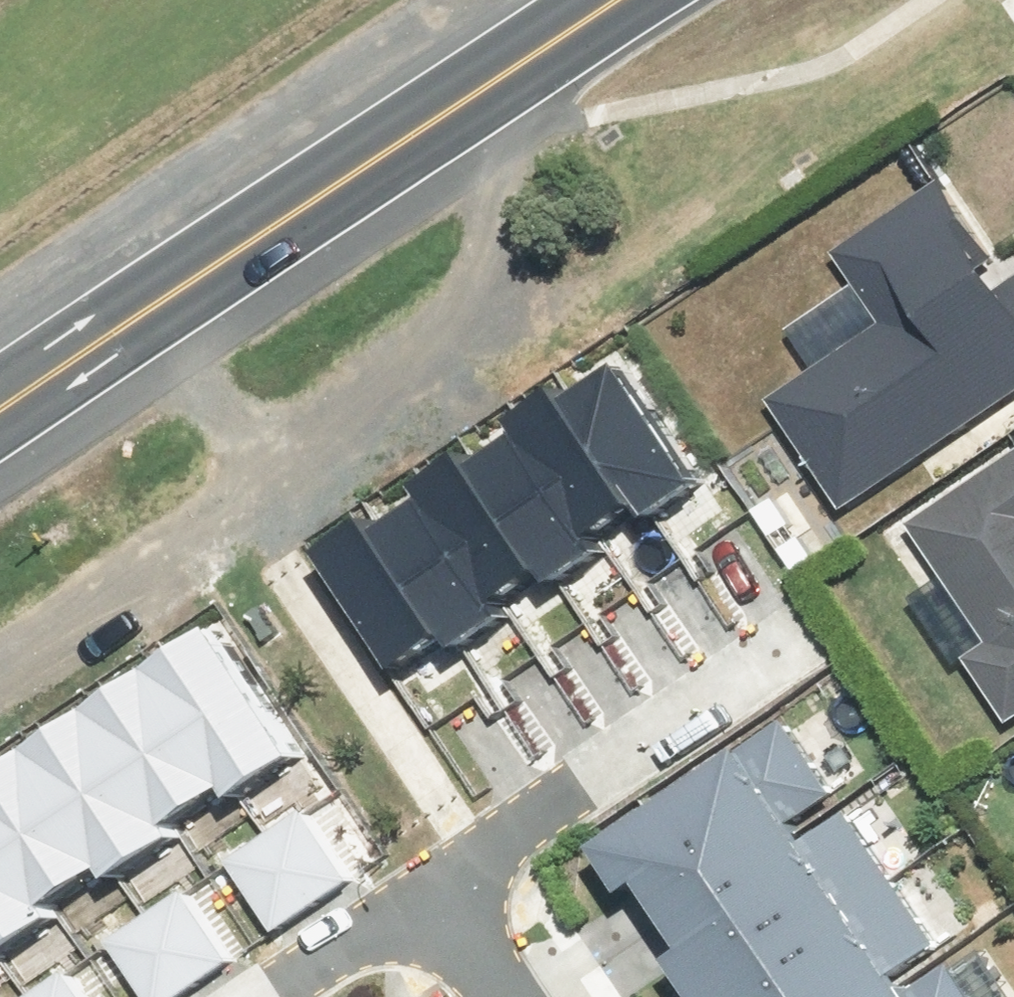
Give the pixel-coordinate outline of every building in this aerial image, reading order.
[(897,326),(783,398),(853,511),(1013,409),(1013,275),(952,178),(845,246),(897,326)] [(671,499),(720,465),(632,337),(582,371),(671,499)] [(621,533),(671,499),(582,371),(533,405),(621,533)] [(572,567),(621,533),(533,405),(483,439),(572,567)] [(522,601),(572,567),(483,439),(434,473),(522,601)] [(1005,635),(976,655),(1013,710),(1013,460),(925,522),(1005,635)] [(473,635),(522,601),(434,473),(384,506),(473,635)] [(423,668),(473,635),(384,506),(335,540),(423,668)] [(245,788),(306,748),(224,626),(163,666),(245,788)] [(183,829),(245,788),(163,666),(102,706),(183,829)] [(122,869),(183,829),(102,706),(41,747),(122,869)] [(653,873),(678,909),(810,821),(803,811),(840,786),(793,717),(611,838),(640,882),(653,873)] [(122,869),(41,747),(0,774),(0,817),(61,909),(122,869)] [(321,894),(358,869),(316,805),(278,829),(321,894)] [(685,951),(715,996),(898,874),(853,808),(817,832),(810,821),(678,909),(699,942),(685,951)] [(61,909),(0,817),(0,950),(61,909)] [(283,918),(321,894),(278,829),(241,854),(283,918)] [(911,973),(905,964),(944,937),(900,872),(898,874),(715,996),(716,996),(875,996),(911,973)] [(198,977),(235,952),(193,887),(155,912),(198,977)] [(198,977),(155,912),(117,936),(157,996),(166,996),(198,977)] [(875,996),(982,996),(955,957),(917,982),(911,973),(875,996)] [(76,965),(38,990),(43,996),(97,996),(76,965)]
